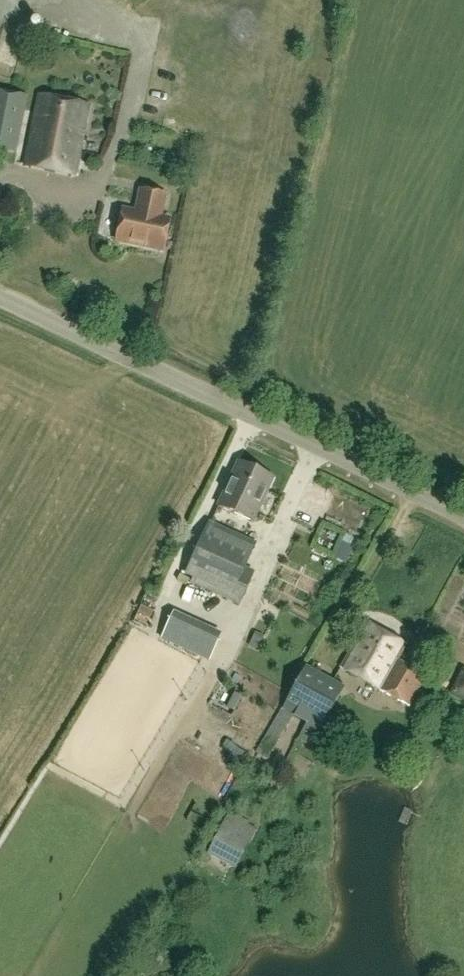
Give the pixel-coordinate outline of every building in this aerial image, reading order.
[(14,153),(25,97),(0,93),(0,150),(14,153)] [(40,95),(33,127),(25,166),(75,176),(89,104),(40,95)] [(125,208),(118,240),(165,249),(171,217),(163,215),(167,194),(141,189),(139,202),(141,203),(140,211),(125,208)] [(252,523),(274,477),(240,461),(219,507),(252,523)] [(256,544),(210,521),(185,575),(193,578),(191,584),(240,606),(255,573),(244,568),(256,544)] [(174,612),(161,639),(209,661),(222,634),(174,612)] [(409,707),(426,673),(397,659),(404,644),(363,624),(339,672),(409,707)] [(324,727),(343,687),(307,666),(282,712),(310,726),(302,741),(323,752),(334,732),(324,727)] [(232,860),(248,828),(221,814),(204,848),(232,860)]
